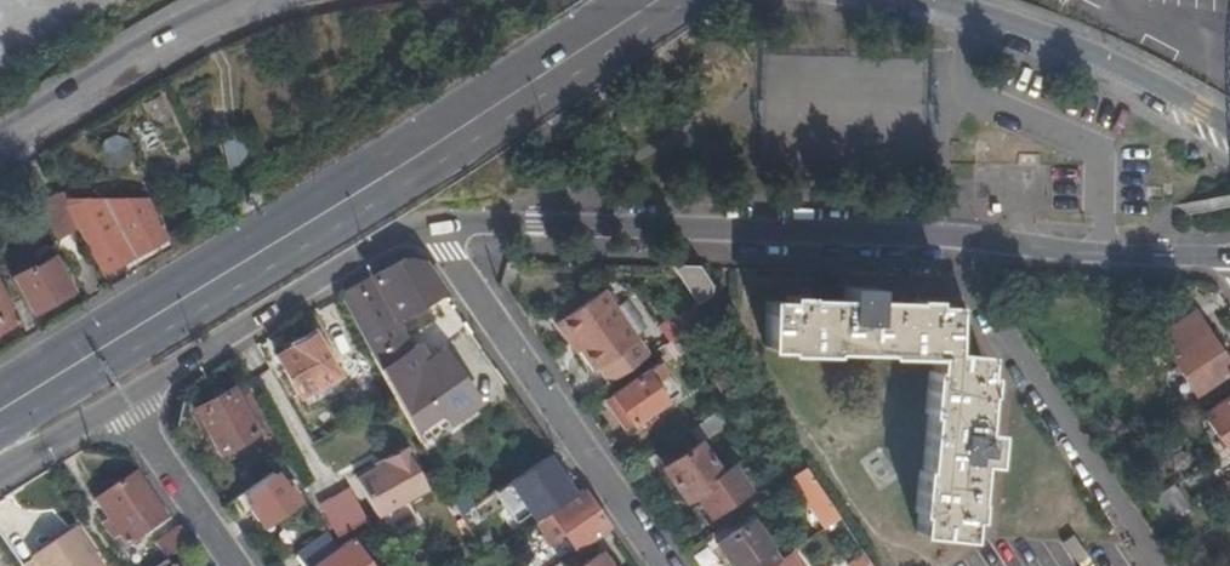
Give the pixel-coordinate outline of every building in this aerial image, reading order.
[(242,136),(222,141),(227,160),(248,155),(242,136)] [(65,204),(66,199),(37,199),(58,235),(77,225),(65,204)] [(167,237),(147,200),(66,199),(65,204),(77,225),(103,272),(167,237)] [(30,264),(10,275),(30,313),(71,289),(52,256),(31,266),(30,264)] [(356,324),(391,386),(428,362),(416,346),(393,361),(386,349),(404,338),(394,318),(431,300),(441,313),(454,305),(425,263),(407,259),(341,296),(356,324)] [(673,266),(698,303),(710,295),(712,286),(699,266),(673,266)] [(787,301),(768,300),(765,348),(786,349),(786,351),(826,352),(828,350),(886,351),(885,355),(933,356),(932,371),(930,371),(926,412),(929,413),(923,471),(920,470),(916,512),(919,513),(918,532),(964,536),(967,516),(972,517),(973,503),(965,502),(969,460),(988,461),(991,433),(971,431),(975,388),(983,389),(985,375),(980,374),(981,355),(948,352),(949,306),(928,305),(928,308),(872,306),(873,286),(844,285),(843,305),(801,304),(801,295),(787,295),(787,301)] [(16,320),(0,290),(0,329),(16,320)] [(610,383),(650,356),(606,290),(557,323),(569,340),(574,338),(596,370),(600,368),(610,383)] [(341,296),(324,306),(339,333),(356,324),(341,296)] [(1195,314),(1159,338),(1185,379),(1179,384),(1186,394),(1193,390),(1195,394),(1229,371),(1229,367),(1195,314)] [(678,350),(713,325),(707,316),(655,352),(663,363),(679,352),(678,350)] [(443,351),(472,331),(463,318),(434,338),(443,351)] [(291,345),(293,348),(278,356),(299,395),(337,374),(315,332),(291,345)] [(583,352),(574,338),(569,340),(579,355),(583,352)] [(667,402),(646,372),(614,394),(635,424),(667,402)] [(277,459),(285,455),(246,383),(197,409),(221,452),(261,431),(277,459)] [(1205,413),(1229,453),(1229,397),(1205,413)] [(1087,398),(1077,405),(1084,416),(1095,409),(1087,398)] [(721,476),(699,444),(665,467),(687,499),(721,476)] [(377,466),(355,478),(376,514),(426,486),(403,445),(374,461),(377,466)] [(523,500),(538,521),(550,512),(578,493),(552,456),(501,491),(512,507),(523,500)] [(287,483),(297,475),(290,463),(247,493),(254,503),(250,506),(264,525),(299,500),(287,483)] [(826,528),(841,518),(807,467),(793,477),(826,528)] [(165,518),(136,475),(97,502),(109,519),(102,524),(113,539),(119,535),(126,545),(165,518)] [(348,484),(317,500),(334,535),(366,519),(348,484)] [(1144,507),(1159,528),(1189,507),(1175,486),(1144,507)] [(611,529),(583,490),(578,493),(550,512),(578,552),(611,529)] [(752,520),(719,544),(734,565),(743,565),(770,547),(752,520)] [(191,544),(180,528),(156,544),(167,560),(191,544)] [(22,565),(23,565),(100,565),(76,530),(22,565)] [(338,549),(329,533),(296,556),(303,565),(315,565),(338,549)] [(353,539),(338,549),(315,565),(372,565),(353,539)] [(601,554),(584,565),(610,565),(601,554)]
